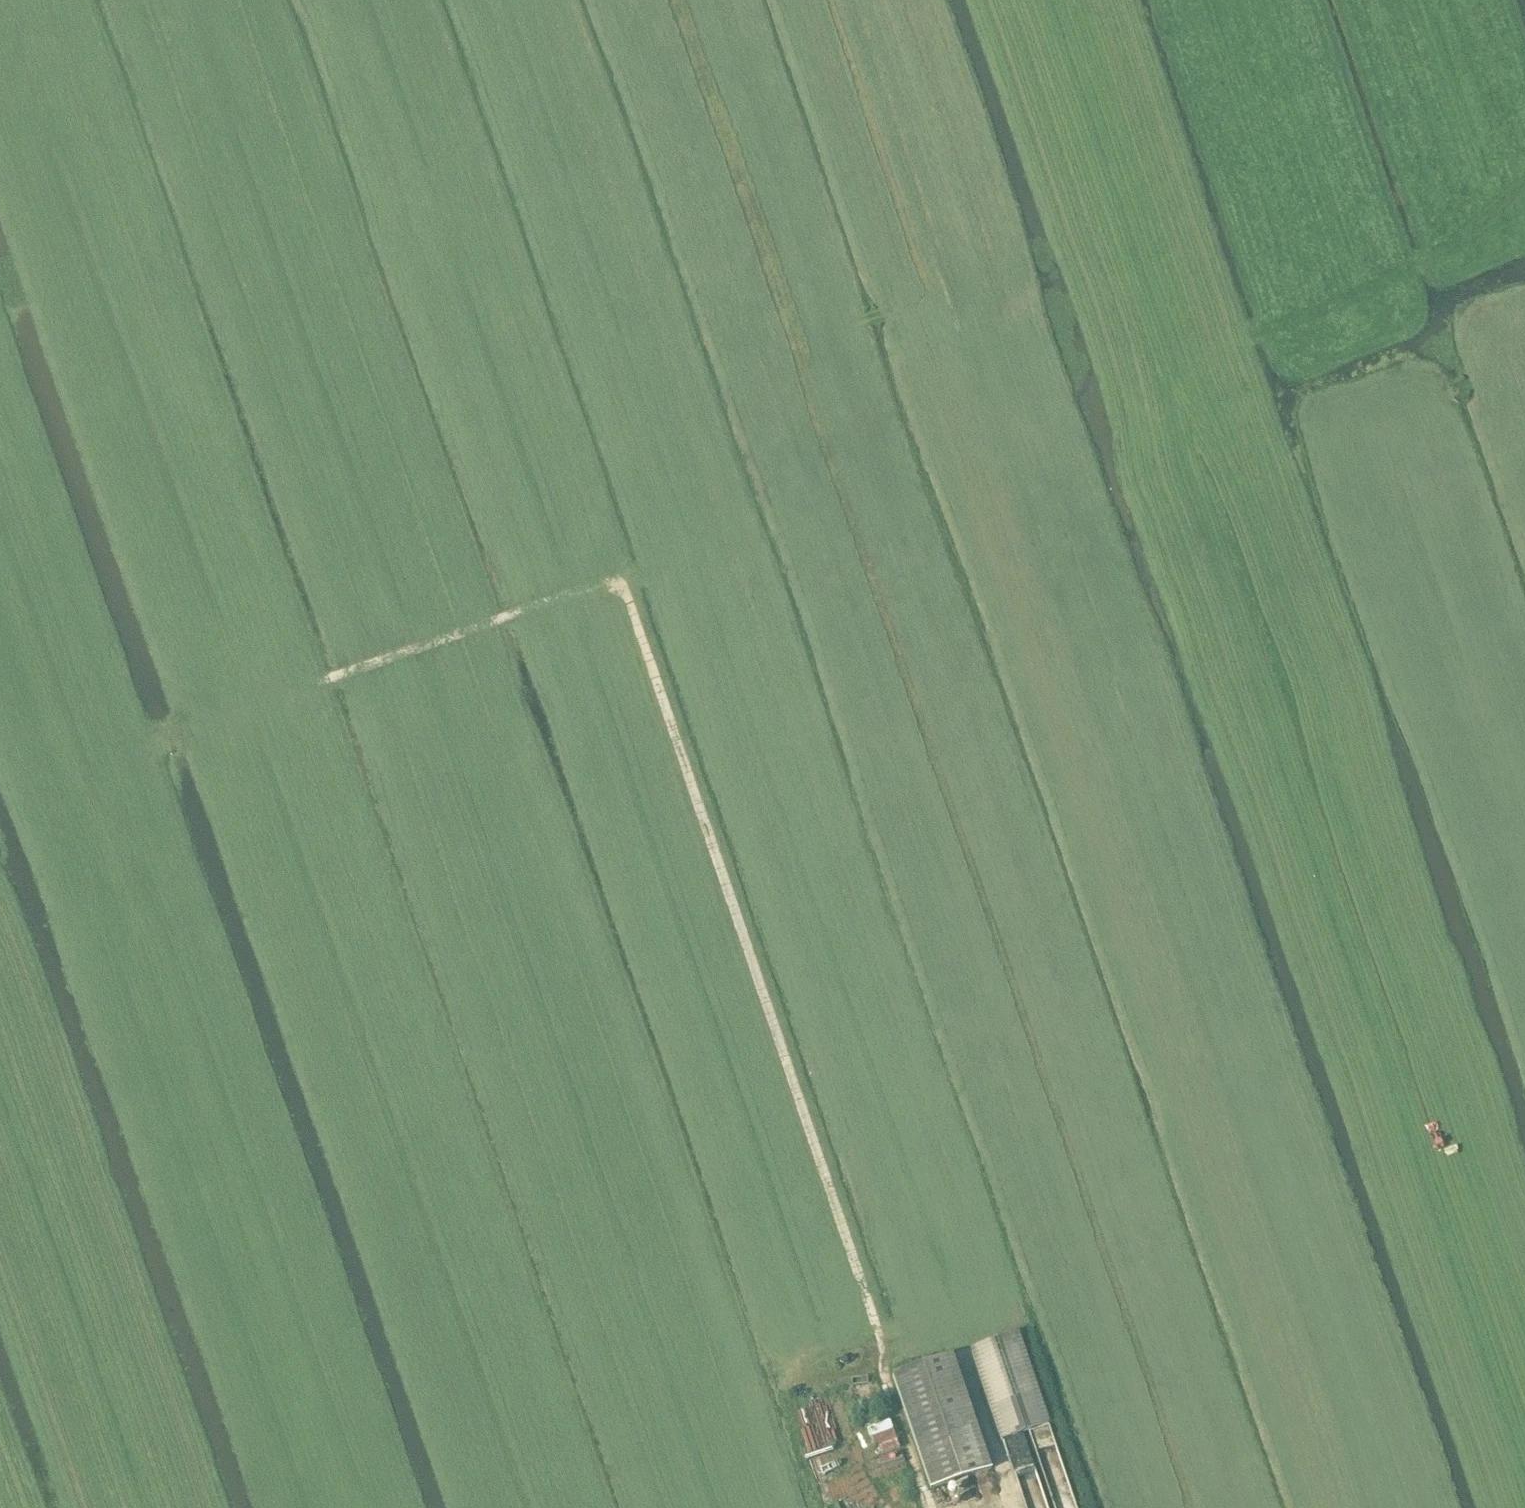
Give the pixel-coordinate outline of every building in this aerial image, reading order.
[(971,1349),(1002,1440),(1048,1425),(1019,1336),(971,1349)] [(932,1488),(993,1470),(953,1355),(892,1374),(932,1488)]
